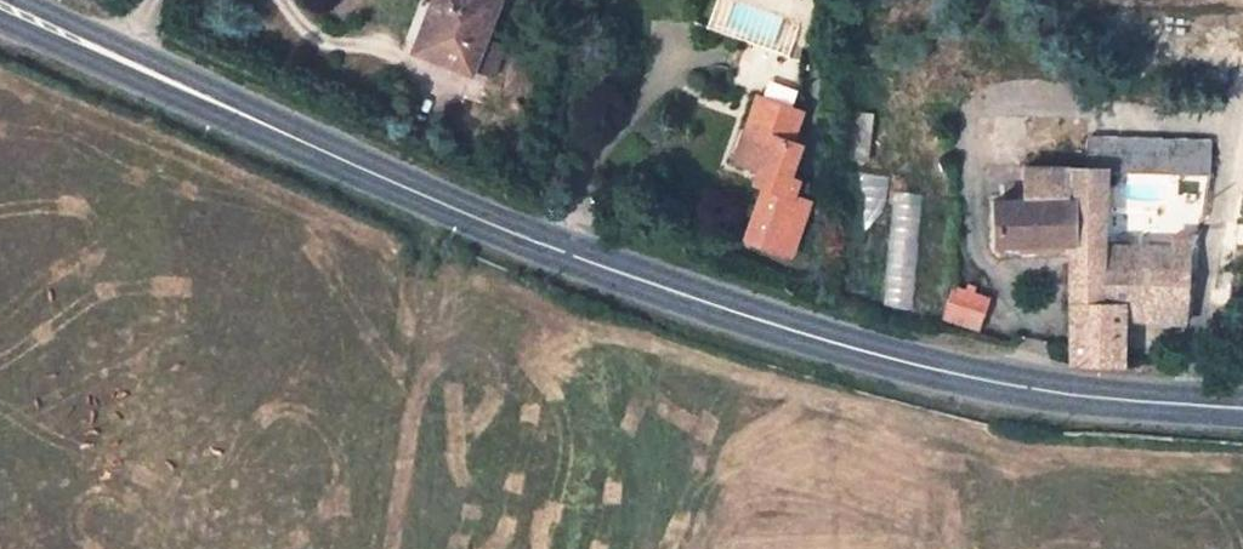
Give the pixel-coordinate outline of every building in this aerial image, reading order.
[(468,74),(469,70),(440,60),(442,54),(417,45),(432,3),(428,0),(416,7),(402,45),(401,50),(401,51),(402,54),(402,56),(403,58),(403,59),(404,60),(406,62),(407,62),(409,63),(444,75),(456,79),(460,80),(461,79),(463,78),(464,76),(466,75),(468,74)] [(469,70),(480,41),(495,2),(500,3),(502,0),(433,0),(432,3),(417,45),(442,54),(440,60),(469,70)] [(480,41),(469,70),(491,79),(502,49),(480,41)] [(753,101),(740,133),(753,138),(744,163),(755,167),(790,180),(800,152),(783,145),(794,115),(753,101)] [(862,156),(867,111),(850,110),(847,155),(862,156)] [(730,158),(744,163),(753,138),(740,133),(730,158)] [(1206,136),(1087,138),(1086,167),(1101,167),(1183,167),(1207,167),(1206,136)] [(1023,166),(1024,198),(1065,198),(1065,166),(1023,166)] [(1075,211),(1100,211),(1101,167),(1086,167),(1065,166),(1065,198),(1066,211),(1075,211)] [(790,180),(755,167),(748,187),(764,192),(743,242),(791,257),(804,213),(810,207),(797,203),(804,185),(790,180)] [(1207,167),(1183,167),(1181,191),(1205,191),(1207,167)] [(885,294),(885,170),(854,170),(855,294),(885,294)] [(888,190),(887,306),(917,306),(919,190),(888,190)] [(1065,198),(1024,198),(990,198),(997,240),(1075,242),(1075,211),(1066,211),(1065,198)] [(1075,211),(1075,242),(1074,362),(1114,357),(1117,317),(1117,304),(1100,244),(1100,211),(1075,211)] [(1166,233),(1165,247),(1189,248),(1194,235),(1166,233)] [(1165,247),(1100,244),(1117,304),(1160,311),(1158,323),(1181,326),(1189,248),(1165,247)] [(955,283),(944,314),(980,325),(989,297),(955,283)] [(1117,304),(1117,317),(1158,323),(1160,311),(1117,304)]
